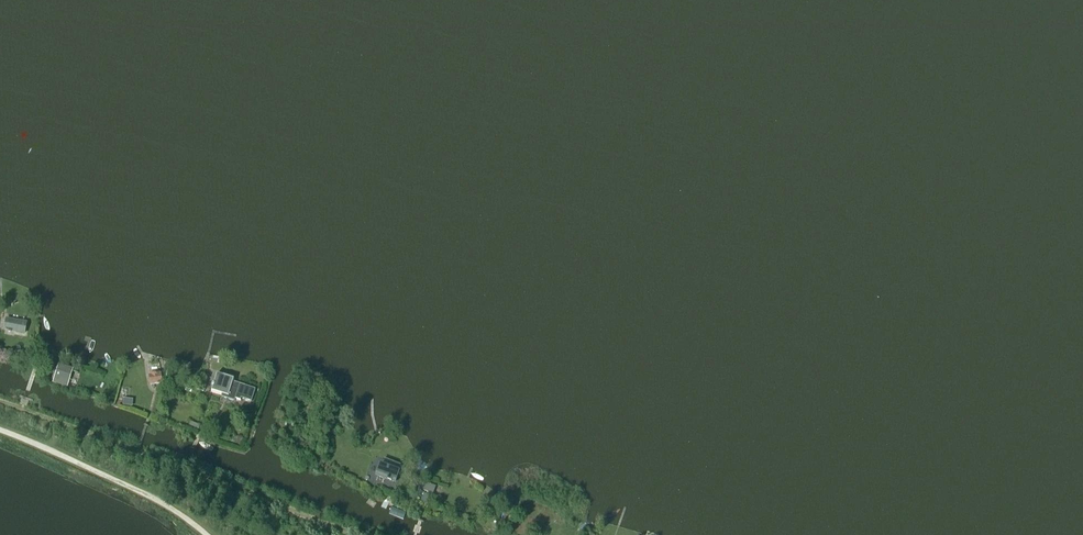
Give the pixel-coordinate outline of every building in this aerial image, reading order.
[(7,319),(5,328),(16,330),(16,332),(24,333),(26,322),(7,319)] [(69,380),(71,371),(59,367),(56,376),(54,382),(67,386),(69,380)] [(150,375),(149,375),(150,385),(162,383),(161,374),(160,374),(159,373),(150,374),(150,375)] [(217,374),(212,391),(222,395),(221,398),(234,401),(235,399),(240,400),(241,398),(251,401),(255,389),(232,382),(233,379),(217,374)] [(204,392),(206,384),(197,381),(194,389),(204,392)] [(382,464),(377,476),(396,484),(401,472),(398,471),(401,465),(393,462),(392,465),(388,466),(382,464)] [(424,482),(422,489),(433,494),(436,486),(424,482)]
